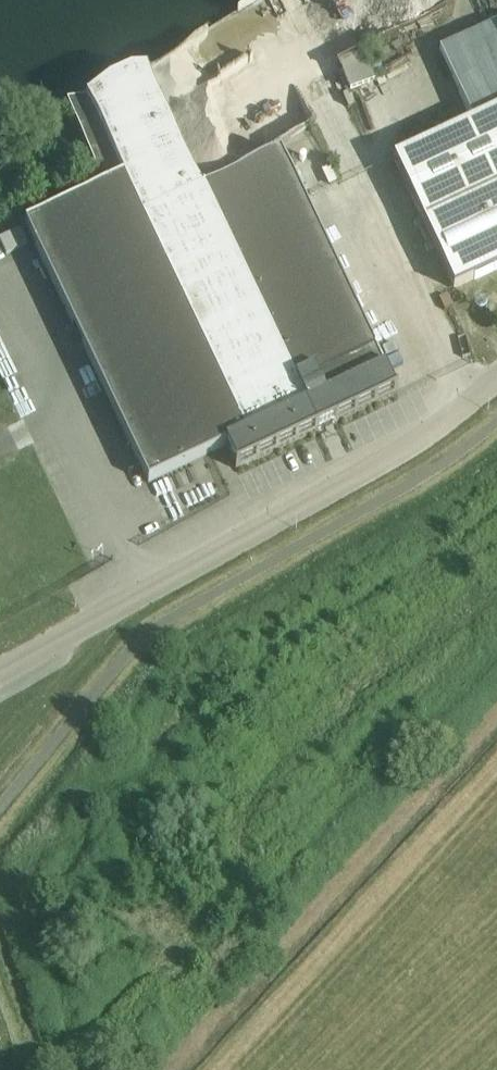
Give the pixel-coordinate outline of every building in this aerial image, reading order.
[(394,161),(454,288),(496,268),(496,24),(439,51),(473,123),(394,161)] [(375,81),(363,55),(338,66),(349,92),(375,81)] [(148,482),(226,445),(237,466),(235,467),(236,468),(397,392),(397,391),(395,391),(281,151),(202,188),(146,70),(67,108),(104,186),(26,224),(148,482)] [(29,243),(21,227),(0,237),(0,240),(6,254),(29,243)]
